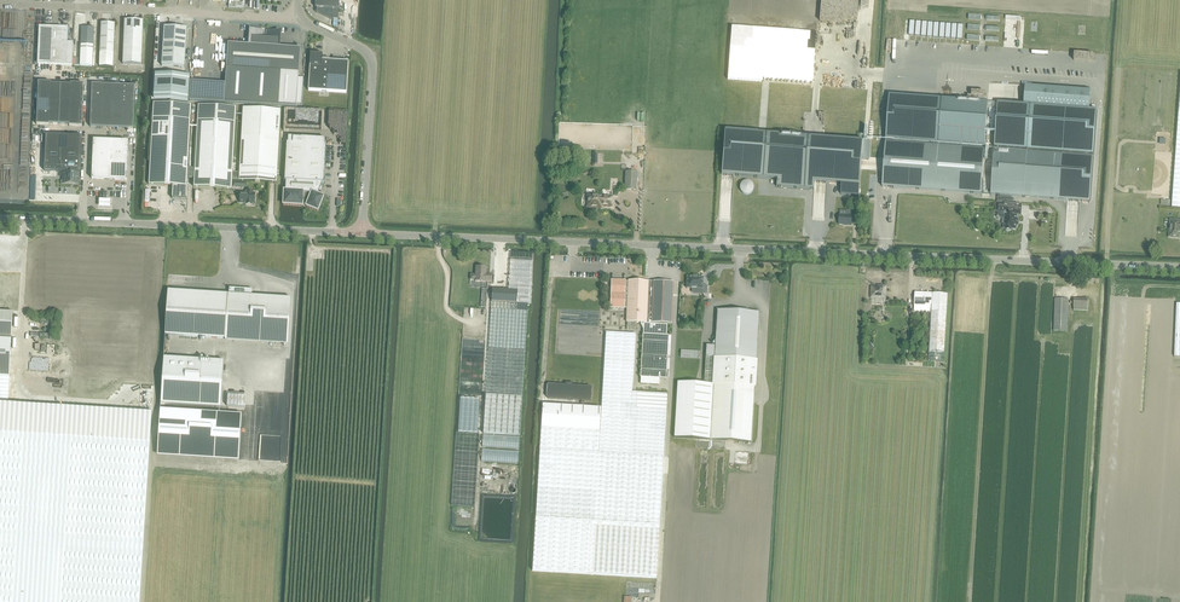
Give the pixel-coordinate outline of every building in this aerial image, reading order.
[(315,7),(317,7),(316,12),(331,19),(338,20),(339,0),(315,0),(315,7)] [(123,64),(141,65),(143,21),(125,21),(123,64)] [(99,67),(113,68),(115,24),(101,23),(99,67)] [(60,28),(39,27),(37,64),(72,66),(73,43),(67,43),(68,27),(65,24),(60,28)] [(170,27),(164,27),(162,66),(184,67),(187,28),(170,27),(170,26),(170,27)] [(80,66),(92,67),(94,28),(82,27),(80,66)] [(249,45),(228,43),(224,103),(296,107),(297,103),(301,103),(303,78),(298,78),(300,48),(279,47),(280,34),(279,32),(267,31),(267,35),(263,35),(263,31),(252,30),(250,32),(249,45)] [(308,91),(346,93),(348,62),(322,60),(322,54),(310,53),(310,66),(308,91)] [(201,68),(205,68),(205,66),(202,66),(202,63),(199,63),(198,67),(195,66),(194,72),(201,73),(201,68)] [(188,102),(190,75),(155,73),(154,99),(188,102)] [(69,126),(82,127),(84,84),(71,84),(71,85),(51,84),(51,83),(38,82),(37,125),(49,125),(49,124),(69,125),(69,126)] [(135,86),(92,84),(90,127),(133,129),(135,86)] [(1024,104),(1089,109),(1090,90),(1025,85),(1024,104)] [(1172,207),(1179,208),(1179,93),(1172,207)] [(889,94),(886,142),(893,142),(893,139),(931,142),(931,145),(938,146),(939,143),(985,146),(988,102),(960,100),(913,96),(889,94)] [(1024,104),(998,102),(994,147),(1027,149),(1027,152),(1093,157),(1097,110),(1089,109),(1024,104)] [(188,162),(187,162),(190,106),(154,104),(151,160),(150,160),(149,185),(173,186),(186,187),(187,177),(187,167),(188,162)] [(233,164),(232,164),(235,108),(199,106),(196,162),(195,162),(195,168),(187,167),(187,177),(194,177),(194,186),(231,188),(232,179),(233,169),(233,164)] [(232,173),(232,179),(239,180),(239,181),(276,183),(281,111),(243,108),(239,173),(232,173)] [(581,124),(580,146),(630,146),(630,143),(628,143),(628,141),(627,141),(627,136),(624,136),(624,145),(614,145),(614,138),(616,138),(616,124),(581,124)] [(724,130),(721,175),(722,175),(734,176),(777,179),(776,186),(814,189),(815,182),(827,183),(842,184),(841,194),(859,195),(862,159),(869,160),(870,141),(806,136),(759,133),(724,130)] [(46,135),(44,171),(61,172),(62,172),(61,172),(60,176),(63,176),(63,180),(60,180),(60,184),(79,185),(79,173),(79,172),(81,173),(82,136),(46,135)] [(283,205),(303,206),(303,205),(305,205),(306,205),(306,207),(318,212),(324,197),(318,194),(320,191),(321,191),(322,187),(321,187),(322,183),(324,183),(326,145),(325,145),(325,139),(288,137),(288,143),(287,143),(284,181),(286,181),(285,190),(284,190),(283,205)] [(92,179),(127,180),(128,141),(93,140),(92,179)] [(981,194),(982,178),(984,149),(938,146),(931,145),(893,142),(886,142),(882,186),(981,194)] [(994,150),(993,166),(991,195),(1090,202),(1093,157),(1027,152),(994,150)] [(614,155),(610,155),(610,160),(619,161),(620,152),(614,152),(614,155)] [(625,171),(624,190),(636,190),(637,172),(625,171)] [(187,199),(188,187),(186,187),(173,186),(173,199),(187,199)] [(246,193),(240,192),(240,195),(239,195),(238,196),(238,199),(239,200),(240,200),(240,203),(246,203),(246,205),(252,205),(252,204),(255,204),(255,193),(253,193),(253,192),(246,191),(246,193)] [(587,207),(600,208),(601,206),(611,207),(612,197),(602,196),(588,194),(587,207)] [(996,203),(996,211),(998,211),(998,214),(1001,219),(1005,219),(1004,229),(1005,229),(1005,230),(1006,230),(1007,231),(1009,231),(1010,230),(1011,230),(1011,229),(1016,230),(1017,226),(1018,226),(1019,219),(1017,219),(1017,215),(1021,215),(1022,204),(1013,204),(1013,198),(998,197),(997,203),(996,203)] [(111,200),(99,200),(99,208),(111,208),(111,200)] [(847,216),(840,216),(839,225),(846,225),(846,226),(852,227),(852,222),(858,222),(858,214),(853,214),(853,211),(847,211),(847,216)] [(1179,238),(1179,235),(1179,221),(1171,221),(1170,237),(1179,238)] [(569,263),(569,255),(552,254),(551,269),(553,269),(553,267),(565,267),(565,262),(569,263)] [(486,268),(476,267),(476,275),(471,275),(470,280),(475,281),(475,282),(486,282),(491,282),(491,275),(486,275),(486,268)] [(506,268),(506,277),(529,276),(528,267),(506,268)] [(703,285),(704,277),(687,277),(687,288),(703,289),(703,293),(707,294),(708,285),(703,285)] [(611,279),(610,308),(627,309),(627,322),(641,323),(641,325),(643,330),(640,377),(641,377),(641,384),(659,385),(659,379),(666,379),(668,336),(667,336),(668,324),(672,324),(674,282),(649,281),(629,280),(629,282),(626,282),(626,280),(611,279)] [(872,298),(886,299),(887,286),(881,286),(880,288),(872,288),(872,298)] [(288,343),(291,298),(252,296),(252,290),(229,288),(229,294),(203,293),(203,290),(175,288),(175,291),(168,290),(165,335),(288,343)] [(493,289),(492,302),(517,303),(518,291),(493,289)] [(915,292),(914,312),(931,312),(932,293),(915,292)] [(931,310),(928,361),(944,362),(948,294),(932,293),(931,310)] [(1054,331),(1067,331),(1068,299),(1055,299),(1054,331)] [(1075,301),(1075,309),(1090,310),(1090,302),(1075,301)] [(517,303),(492,302),(486,394),(523,396),(528,304),(517,303)] [(678,382),(674,438),(752,442),(755,387),(756,387),(757,360),(760,312),(717,310),(715,346),(706,345),(704,384),(678,382)] [(9,376),(9,375),(11,339),(11,336),(12,336),(13,312),(0,311),(0,375),(9,376)] [(536,517),(660,524),(667,394),(632,391),(636,334),(606,332),(601,408),(584,407),(581,407),(543,404),(541,427),(536,517)] [(224,361),(163,357),(161,402),(192,404),(221,406),(222,387),(224,361)] [(8,399),(10,376),(9,376),(0,375),(0,399),(8,399)] [(547,385),(546,396),(548,398),(581,400),(581,407),(584,407),(585,401),(589,401),(591,399),(592,388),(590,386),(573,385),(573,383),(566,383),(566,385),(549,384),(547,385)] [(523,396),(486,394),(484,434),(520,436),(523,396)] [(141,590),(146,514),(149,459),(152,413),(83,408),(73,408),(8,403),(8,399),(0,399),(0,601),(140,601),(141,590)] [(160,409),(157,454),(205,457),(239,459),(240,438),(242,415),(208,413),(160,409)] [(536,517),(533,571),(589,574),(656,578),(660,524),(536,517)]
